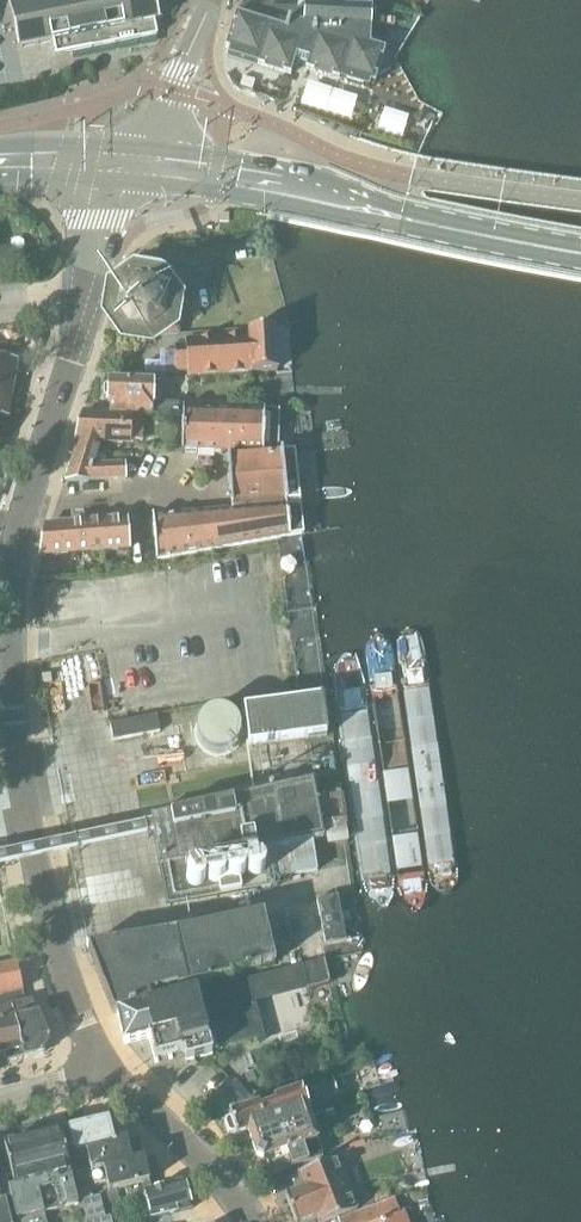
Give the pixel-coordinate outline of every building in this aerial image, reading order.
[(18,48),(52,41),(55,56),(157,36),(154,21),(158,20),(154,0),(54,0),(52,1),(51,0),(16,0),(9,1),(18,48)] [(254,74),(257,65),(290,75),(295,61),(307,65),(305,69),(368,89),(370,83),(375,84),(377,76),(390,70),(383,57),(385,49),(370,45),(372,7),(341,6),(343,1),(330,1),(329,5),(298,3),(297,9),(275,7),(271,1),(243,16),(236,13),(225,48),(229,50),(227,55),(241,60),(239,69),(254,74)] [(122,280),(106,331),(149,337),(180,334),(174,281),(186,279),(186,277),(128,261),(122,280)] [(278,370),(275,329),(249,331),(249,335),(185,339),(185,344),(174,345),(176,365),(165,365),(165,373),(176,373),(176,371),(187,371),(188,376),(278,370)] [(8,417),(17,360),(0,358),(0,416),(8,417)] [(161,404),(161,382),(109,381),(108,383),(108,384),(104,387),(103,396),(107,399),(107,400),(108,400),(108,402),(111,402),(111,412),(179,415),(179,404),(161,404)] [(264,411),(183,409),(181,451),(228,452),(229,456),(263,453),(264,411)] [(75,450),(96,457),(100,442),(122,443),(123,440),(143,441),(144,421),(139,420),(139,414),(83,411),(75,439),(77,442),(75,450)] [(93,465),(96,457),(75,450),(65,482),(89,481),(126,479),(125,464),(93,465)] [(263,453),(229,456),(232,510),(233,511),(300,505),(294,451),(263,453)] [(154,525),(153,529),(156,560),(303,533),(300,505),(233,511),(232,510),(165,515),(160,517),(157,520),(154,525)] [(42,553),(45,556),(130,550),(128,518),(50,525),(45,529),(42,553)] [(243,709),(248,746),(327,736),(321,698),(243,709)] [(109,724),(113,741),(160,732),(156,715),(109,724)] [(153,832),(167,906),(271,887),(263,849),(324,838),(313,780),(150,817),(151,824),(153,832)] [(316,899),(324,945),(346,941),(337,895),(316,899)] [(112,1013),(116,1012),(190,994),(189,985),(232,974),(231,971),(275,961),(274,960),(270,960),(263,913),(198,928),(180,931),(112,943),(87,947),(96,971),(104,991),(112,1013)] [(323,958),(302,964),(309,986),(309,988),(312,987),(323,985),(323,984),(326,983),(328,980),(324,963),(323,958)] [(0,966),(0,996),(22,991),(16,963),(0,966)] [(302,964),(247,979),(247,980),(253,1002),(309,986),(302,964)] [(195,993),(190,994),(116,1012),(124,1043),(150,1037),(155,1053),(167,1050),(166,1049),(181,1046),(185,1060),(212,1053),(208,1038),(213,1036),(215,1039),(217,1038),(215,1035),(234,1020),(246,1036),(249,1038),(252,1038),(255,1036),(256,1033),(259,1033),(261,1041),(262,1041),(247,980),(195,994),(195,993)] [(0,996),(0,1055),(2,1054),(8,1061),(12,1060),(43,1053),(44,1050),(50,1038),(47,1032),(39,1011),(36,1012),(33,998),(24,1000),(22,991),(0,996)] [(286,1094),(299,1090),(294,1072),(281,1075),(286,1094)] [(247,1131),(250,1139),(308,1118),(322,1112),(317,1101),(336,1094),(330,1079),(299,1091),(299,1090),(286,1094),(254,1106),(229,1114),(230,1117),(226,1119),(224,1123),(228,1133),(232,1135),(235,1133),(236,1135),(247,1131)] [(228,1113),(229,1114),(254,1106),(232,1082),(209,1105),(221,1116),(228,1113)] [(308,1118),(250,1139),(256,1154),(256,1155),(263,1159),(264,1158),(265,1158),(272,1174),(322,1155),(308,1118)] [(114,1142),(113,1141),(108,1119),(64,1130),(71,1153),(86,1149),(114,1142)] [(4,1145),(10,1168),(4,1170),(5,1172),(17,1221),(46,1221),(44,1212),(78,1204),(77,1201),(72,1179),(69,1167),(60,1131),(48,1134),(4,1145)] [(92,1171),(130,1160),(126,1138),(113,1141),(114,1142),(86,1149),(92,1171)] [(297,1171),(298,1172),(299,1172),(305,1187),(286,1194),(286,1193),(284,1193),(295,1221),(296,1221),(296,1220),(315,1213),(318,1221),(317,1221),(320,1221),(356,1208),(356,1207),(355,1207),(336,1158),(337,1157),(336,1156),(297,1171)] [(125,1187),(127,1192),(149,1186),(142,1157),(130,1160),(92,1171),(95,1184),(107,1181),(109,1191),(125,1187)] [(85,1168),(69,1167),(72,1179),(87,1175),(85,1168)] [(5,1172),(0,1173),(0,1221),(17,1221),(5,1172)] [(92,1197),(87,1175),(72,1179),(77,1201),(92,1197)] [(149,1186),(127,1192),(131,1206),(138,1212),(148,1209),(150,1218),(192,1208),(183,1179),(150,1188),(149,1186)] [(78,1204),(82,1221),(112,1221),(110,1216),(105,1217),(100,1194),(92,1197),(77,1201),(78,1204)] [(365,1208),(338,1218),(339,1221),(406,1221),(402,1212),(400,1213),(394,1197),(365,1208)]
